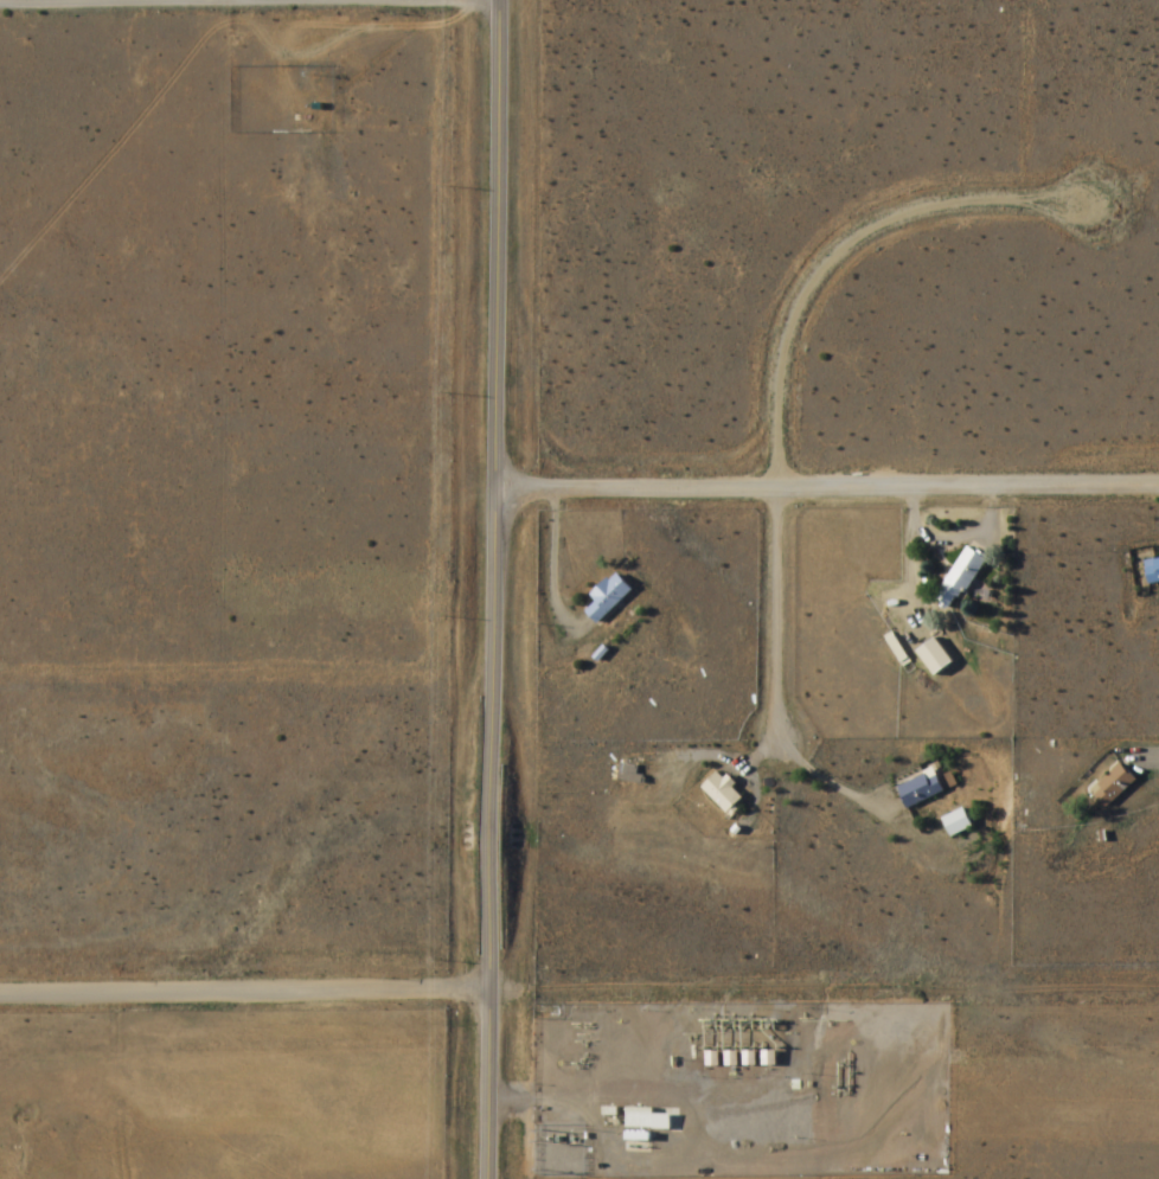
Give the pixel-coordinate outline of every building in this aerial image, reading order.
[(935,599),(954,612),(987,560),(968,548),(935,599)] [(1148,559),(1148,584),(1158,584),(1158,559),(1148,559)] [(591,596),(597,603),(586,612),(597,625),(635,594),(618,574),(591,596)] [(918,653),(937,678),(955,664),(936,640),(918,653)] [(1092,793),(1109,809),(1138,781),(1121,765),(1092,793)] [(703,789),(728,814),(745,797),(720,772),(703,789)] [(907,808),(944,795),(936,772),(899,786),(907,808)] [(943,821),(954,839),(974,827),(964,809),(943,821)] [(655,1110),(627,1109),(627,1130),(672,1131),(672,1116),(654,1115),(655,1110)]
